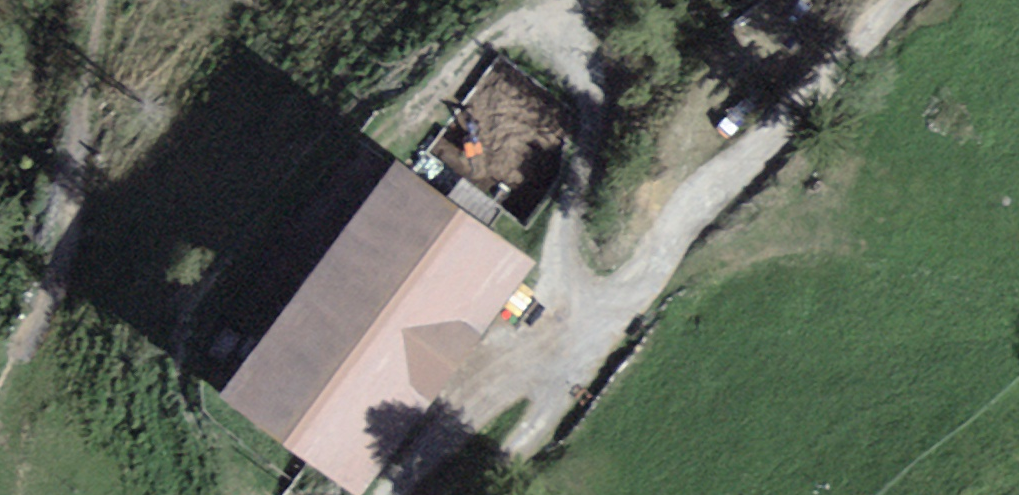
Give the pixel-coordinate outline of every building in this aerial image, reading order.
[(219,392),(347,494),(356,494),(533,262),(400,156),(219,392)]
